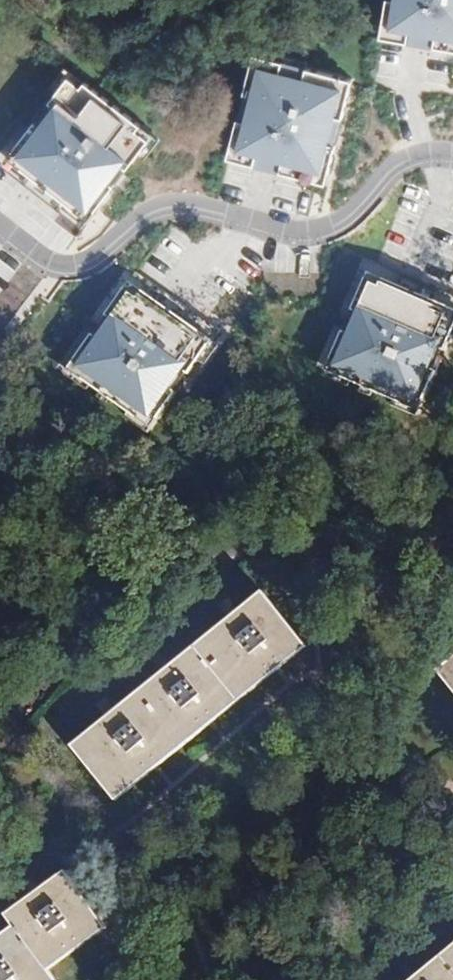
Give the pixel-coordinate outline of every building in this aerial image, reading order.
[(379,39),(404,43),(418,45),(431,48),(452,51),(452,0),(385,0),(379,39)] [(351,81),(253,55),(226,158),(251,164),(265,168),(278,171),(302,177),(324,183),(325,181),(326,175),(331,157),(337,131),(351,81)] [(72,72),(0,166),(20,182),(30,189),(39,196),(80,227),(84,222),(88,216),(107,192),(121,174),(152,133),(72,72)] [(371,261),(324,369),(416,410),(437,363),(447,341),(452,326),(452,297),(417,281),(406,276),(394,271),(371,261)] [(156,286),(136,271),(67,367),(150,426),(179,385),(193,365),(211,340),(215,335),(219,330),(184,305),(170,295),(156,286)] [(112,796),(302,642),(262,592),(247,604),(174,663),(83,736),(72,746),(112,796)] [(116,801),(307,647),(302,642),(112,796),(116,801)] [(438,670),(452,688),(452,659),(438,670)] [(53,977),(48,970),(44,965),(103,923),(65,871),(38,891),(6,914),(15,926),(0,937),(0,979),(49,979),(53,977)] [(44,965),(48,970),(106,928),(103,923),(44,965)] [(409,979),(452,979),(452,944),(409,979)]
